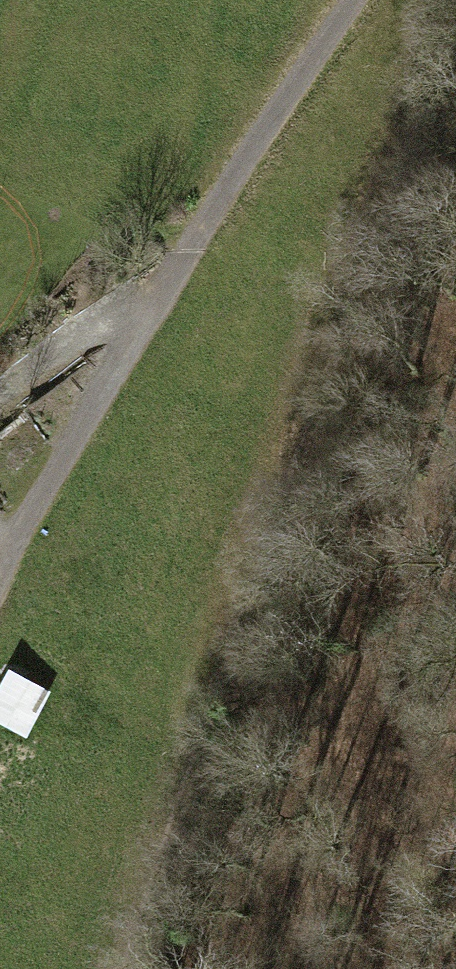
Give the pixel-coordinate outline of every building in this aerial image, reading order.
[(0,689),(0,720),(34,733),(53,684),(9,666),(0,689)]
